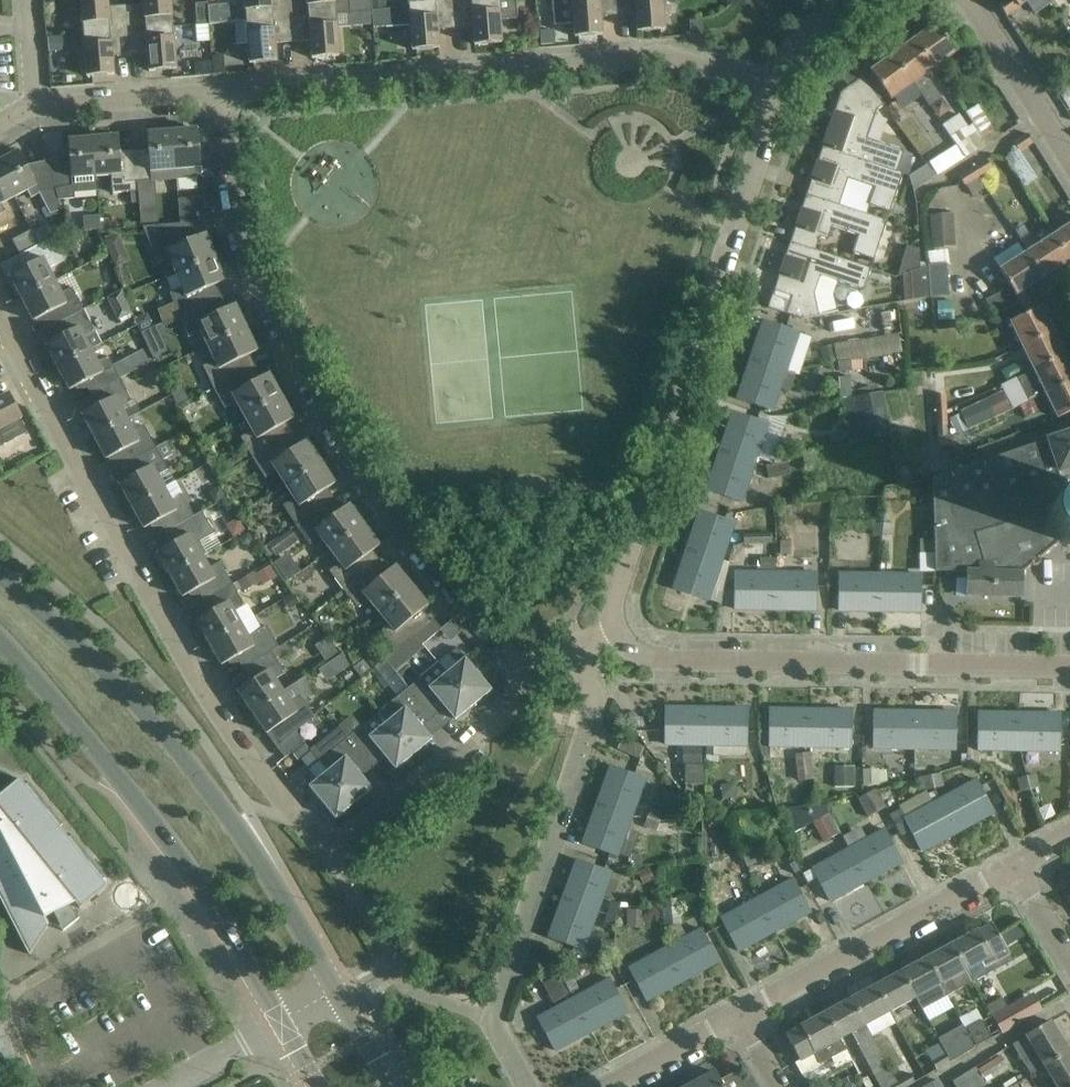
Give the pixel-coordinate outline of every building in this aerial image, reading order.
[(128,30),(126,5),(113,6),(114,13),(109,13),(108,0),(80,0),(83,34),(128,30)] [(128,30),(173,27),(170,0),(143,0),(144,10),(139,11),(139,4),(126,5),(128,30)] [(290,17),(289,0),(274,0),(272,0),(271,0),(244,0),(246,21),(290,17)] [(349,12),(348,0),(289,0),(290,17),(335,13),(349,12)] [(386,9),(386,0),(371,0),(372,10),(386,9)] [(516,17),(514,0),(497,0),(453,4),(455,28),(468,27),(467,21),(472,20),(474,45),(501,42),(499,19),(516,17)] [(617,0),(552,0),(553,17),(563,24),(573,23),(574,37),(602,34),(600,10),(605,10),(605,16),(618,15),(617,0)] [(618,15),(631,14),(630,8),(635,7),(637,31),(664,29),(662,1),(663,1),(663,0),(617,0),(618,15)] [(999,5),(1006,16),(1026,1),(1035,14),(1050,4),(1047,0),(1007,0),(999,5)] [(455,28),(453,4),(408,7),(386,9),(372,10),(373,28),(410,25),(412,50),(439,48),(437,23),(442,23),(442,29),(455,28)] [(335,13),(290,17),(292,42),(305,41),(305,34),(309,34),(311,58),(339,56),(335,13)] [(234,22),(236,44),(248,43),(249,63),(276,61),(274,37),(279,36),(280,43),(292,42),(290,17),(246,21),(234,22)] [(690,22),(691,35),(701,34),(700,22),(690,22)] [(936,23),(914,39),(934,68),(970,42),(963,31),(948,40),(936,23)] [(197,26),(197,32),(203,37),(209,36),(208,25),(197,26)] [(173,27),(128,30),(130,55),(142,54),(142,47),(147,47),(149,71),(176,69),(173,27)] [(130,55),(128,30),(83,34),(86,76),(114,74),(112,50),(117,49),(117,56),(130,55)] [(539,35),(540,46),(552,45),(551,40),(545,35),(539,35)] [(65,52),(64,38),(50,39),(51,53),(65,52)] [(532,39),(529,43),(530,48),(538,48),(538,39),(532,39)] [(934,68),(914,39),(891,56),(911,85),(913,83),(929,106),(941,98),(926,74),(934,68)] [(911,85),(891,56),(870,71),(891,99),(911,85)] [(226,73),(225,62),(212,63),(213,74),(226,73)] [(1054,86),(1069,109),(1069,75),(1054,86)] [(841,92),(822,147),(903,174),(908,176),(912,154),(903,152),(904,151),(867,139),(876,111),(884,105),(863,77),(841,92)] [(904,115),(896,102),(887,108),(895,121),(904,115)] [(972,124),(972,125),(981,138),(981,137),(994,129),(978,104),(965,113),(972,124)] [(978,149),(981,138),(972,125),(967,128),(959,114),(943,124),(957,145),(965,158),(978,149)] [(175,169),(176,178),(201,176),(197,129),(172,131),(175,169)] [(149,155),(134,156),(136,181),(176,178),(175,169),(172,131),(147,133),(149,155)] [(1027,134),(1013,143),(1019,151),(1033,142),(1027,134)] [(137,191),(136,181),(134,156),(120,157),(118,135),(93,137),(96,176),(110,175),(111,183),(112,192),(137,191)] [(74,198),(73,193),(97,190),(96,176),(93,137),(68,140),(70,161),(49,166),(59,199),(74,198)] [(957,145),(928,163),(935,176),(965,158),(957,145)] [(890,212),(903,174),(822,147),(806,195),(887,222),(887,221),(865,214),(868,205),(890,212)] [(14,197),(27,190),(31,198),(40,193),(50,214),(62,210),(59,199),(49,166),(28,170),(18,151),(0,160),(0,170),(14,197)] [(992,168),(986,160),(973,168),(978,177),(992,168)] [(916,188),(935,176),(926,165),(909,176),(909,178),(913,190),(916,188)] [(973,168),(959,176),(965,185),(978,177),(973,168)] [(5,211),(1,203),(14,197),(0,170),(0,214),(5,211)] [(1026,171),(1017,176),(1024,188),(1034,182),(1026,171)] [(887,222),(806,195),(790,243),(871,269),(815,250),(819,237),(827,240),(832,227),(858,235),(852,253),(874,260),(887,222)] [(205,221),(204,207),(179,209),(180,223),(185,223),(205,221)] [(157,209),(139,210),(140,224),(159,222),(157,209)] [(954,230),(953,213),(929,215),(932,249),(943,248),(942,231),(954,230)] [(110,216),(111,224),(123,223),(123,215),(110,216)] [(170,258),(176,273),(215,257),(205,233),(191,239),(185,223),(143,227),(157,263),(170,258)] [(1069,261),(1069,260),(1069,224),(1053,235),(1069,261)] [(1019,240),(1026,252),(1043,278),(1069,261),(1053,235),(1037,245),(1029,233),(1019,240)] [(104,241),(108,252),(122,246),(118,235),(104,241)] [(21,298),(54,281),(48,268),(64,260),(52,237),(21,254),(21,255),(39,246),(44,257),(9,275),(21,298)] [(871,269),(790,243),(774,291),(792,297),(786,314),(802,319),(838,312),(838,311),(818,315),(814,294),(820,276),(863,291),(871,269)] [(1026,252),(1024,253),(1017,243),(993,258),(1000,268),(1010,285),(1021,302),(1022,304),(1032,298),(1026,288),(1043,278),(1026,252)] [(899,276),(903,274),(920,268),(919,250),(906,246),(897,276),(899,276)] [(216,299),(211,287),(225,281),(215,257),(176,273),(182,288),(169,293),(173,302),(157,308),(163,322),(178,315),(216,299)] [(927,266),(920,268),(903,274),(904,301),(909,300),(929,297),(927,266)] [(54,281),(21,298),(33,321),(51,312),(57,323),(83,309),(72,287),(61,293),(54,281)] [(132,312),(121,290),(108,297),(119,319),(132,312)] [(787,300),(772,295),(768,307),(783,313),(787,300)] [(1022,304),(1027,313),(1010,321),(1022,345),(1052,330),(1041,307),(1038,308),(1032,298),(1022,304)] [(216,299),(178,315),(189,337),(201,331),(207,346),(246,327),(235,304),(221,310),(216,299)] [(950,300),(936,301),(937,320),(951,320),(950,300)] [(83,309),(57,323),(63,335),(45,344),(57,367),(90,350),(101,344),(83,309)] [(135,320),(140,331),(152,326),(147,315),(135,320)] [(785,371),(787,371),(785,370),(798,332),(764,320),(750,360),(785,371)] [(246,327),(207,346),(214,360),(203,366),(213,388),(249,369),(243,357),(257,351),(246,327)] [(1022,376),(1034,369),(1064,354),(1052,330),(1022,345),(1026,354),(1013,360),(1022,376)] [(834,347),(822,349),(824,362),(837,360),(834,347)] [(97,362),(90,350),(57,367),(69,390),(87,381),(93,392),(119,378),(130,373),(125,364),(115,370),(108,356),(97,362)] [(1064,354),(1034,369),(1022,376),(1016,379),(1028,402),(1046,393),(1069,381),(1069,367),(1064,354)] [(795,373),(787,371),(785,371),(750,360),(737,399),(771,411),(779,388),(789,392),(795,373)] [(236,402),(244,416),(281,396),(268,373),(255,380),(249,369),(213,388),(225,409),(236,402)] [(934,378),(936,415),(946,414),(945,395),(960,394),(960,376),(934,378)] [(131,401),(119,378),(93,392),(99,404),(82,414),(94,436),(127,419),(120,407),(131,401)] [(838,381),(839,399),(851,398),(850,380),(838,381)] [(1046,393),(1058,418),(1069,412),(1069,381),(1046,393)] [(858,396),(858,398),(851,398),(839,399),(847,443),(890,435),(882,391),(858,396)] [(22,418),(9,393),(0,398),(0,429),(22,418)] [(967,430),(1009,411),(1001,393),(960,412),(960,414),(967,430)] [(241,437),(252,458),(287,437),(280,425),(294,418),(281,396),(244,416),(252,430),(241,437)] [(767,423),(733,411),(720,451),(754,462),(756,457),(771,462),(783,428),(767,423)] [(946,414),(936,415),(937,427),(947,426),(946,414)] [(960,414),(950,418),(957,435),(967,430),(960,414)] [(127,419),(94,436),(106,459),(123,450),(130,462),(142,455),(148,452),(156,447),(144,425),(133,431),(127,419)] [(1023,572),(1032,564),(1033,565),(1037,566),(1040,563),(1040,559),(1039,558),(1060,541),(1061,538),(1055,530),(1051,521),(1048,521),(1048,512),(1051,512),(1055,502),(1062,494),(1060,491),(1063,490),(1056,466),(1058,465),(1059,469),(1069,465),(1069,430),(1049,437),(935,475),(935,538),(935,552),(935,571),(965,572),(978,573),(978,565),(991,565),(991,573),(1023,574),(1023,572)] [(287,437),(252,458),(265,478),(276,471),(285,484),(320,461),(306,440),(294,448),(287,437)] [(955,439),(938,439),(938,447),(955,446),(955,439)] [(142,455),(130,462),(136,474),(119,483),(131,506),(164,488),(157,476),(168,470),(156,447),(148,452),(142,455)] [(754,462),(720,451),(706,490),(741,502),(754,462)] [(811,452),(802,454),(804,463),(817,461),(815,452),(811,452)] [(320,461),(285,484),(294,498),(283,505),(296,525),(329,502),(322,491),(334,483),(320,461)] [(790,475),(787,461),(766,466),(769,479),(790,475)] [(1060,491),(1062,494),(1055,502),(1051,512),(1048,512),(1048,521),(1051,521),(1055,530),(1061,538),(1060,541),(1067,545),(1068,544),(1069,544),(1069,487),(1068,487),(1068,488),(1065,489),(1063,490),(1062,491),(1060,491)] [(164,488),(131,506),(144,528),(161,519),(167,531),(194,516),(181,494),(170,500),(164,488)] [(329,502),(296,525),(310,545),(320,537),(330,550),(364,525),(349,504),(337,513),(329,502)] [(687,550),(721,561),(734,522),(700,510),(687,550)] [(202,511),(194,516),(167,531),(174,542),(157,552),(170,575),(202,556),(195,544),(214,533),(202,511)] [(765,534),(765,525),(765,522),(751,522),(751,533),(743,533),(744,544),(770,544),(770,534),(765,534)] [(869,536),(881,536),(882,524),(870,523),(869,536)] [(882,524),(881,536),(892,537),(893,525),(882,524)] [(329,571),(343,590),(375,565),(367,554),(379,545),(364,525),(330,550),(339,563),(329,571)] [(269,546),(276,555),(296,540),(289,531),(269,546)] [(238,538),(241,544),(248,545),(254,542),(249,532),(238,538)] [(935,538),(921,538),(921,552),(935,552),(935,538)] [(780,555),(789,556),(790,540),(781,539),(780,555)] [(708,601),(719,605),(729,564),(721,561),(687,550),(673,589),(708,601)] [(199,587),(206,599),(232,584),(220,562),(209,568),(202,556),(170,575),(182,597),(199,587)] [(765,558),(764,571),(775,571),(775,559),(765,558)] [(271,565),(256,574),(261,583),(276,575),(271,565)] [(368,600),(378,612),(411,585),(395,565),(383,575),(375,565),(343,590),(358,608),(368,600)] [(1023,574),(991,573),(991,565),(978,565),(978,573),(965,572),(965,596),(1022,598),(1023,574)] [(734,609),(775,610),(776,573),(734,572),(734,609)] [(237,582),(242,591),(258,582),(253,573),(237,582)] [(818,574),(776,573),(775,610),(817,610),(818,574)] [(879,611),(880,575),(838,574),(838,611),(879,611)] [(880,575),(879,611),(921,612),(922,576),(880,575)] [(232,584),(206,599),(213,610),(196,620),(208,642),(241,624),(234,612),(245,606),(232,584)] [(411,585),(378,612),(389,625),(379,633),(393,651),(413,635),(425,625),(416,615),(427,605),(411,585)] [(294,594),(286,599),(292,608),(300,603),(294,594)] [(440,630),(432,619),(425,625),(413,635),(421,645),(440,630)] [(215,653),(221,665),(238,655),(246,668),(271,652),(278,647),(266,625),(248,636),(241,624),(208,642),(209,644),(209,646),(209,648),(210,650),(211,652),(213,653),(215,653)] [(487,695),(488,693),(492,690),(457,648),(449,655),(457,664),(446,672),(473,705),(477,702),(479,702),(482,701),(484,700),(486,698),(487,695)] [(271,652),(245,668),(254,680),(237,691),(252,712),(283,691),(275,680),(285,673),(271,652)] [(340,654),(329,662),(333,667),(344,670),(349,667),(340,654)] [(394,669),(385,660),(376,667),(380,673),(387,674),(394,669)] [(361,677),(351,665),(344,670),(347,673),(337,682),(345,691),(361,677)] [(427,710),(439,701),(455,721),(458,717),(461,717),(463,717),(465,715),(467,713),(469,711),(469,708),(473,705),(446,672),(429,687),(421,677),(409,687),(427,710)] [(291,736),(296,731),(315,716),(304,700),(308,697),(310,693),(309,686),(308,682),(305,676),(283,691),(252,712),(267,734),(282,723),(291,736)] [(428,745),(428,742),(432,739),(422,727),(433,718),(427,710),(409,687),(379,712),(413,754),(417,751),(420,751),(422,751),(424,749),(426,747),(428,745)] [(705,745),(706,709),(664,708),(664,744),(705,745)] [(748,709),(706,709),(705,745),(705,755),(712,755),(712,745),(747,745),(748,709)] [(768,746),(794,746),(810,746),(810,710),(769,710),(768,746)] [(852,711),(810,710),(810,746),(852,747),(852,711)] [(914,748),(915,712),(873,711),(872,748),(914,748)] [(413,755),(413,754),(379,712),(378,713),(386,722),(369,736),(361,726),(349,737),(368,760),(379,751),(395,770),(399,767),(401,767),(403,766),(406,764),(408,762),(409,760),(410,757),(413,755)] [(914,748),(956,749),(957,713),(915,712),(914,748)] [(1019,714),(978,713),(977,749),(1019,750),(1019,714)] [(1061,714),(1019,714),(1019,750),(1060,750),(1061,714)] [(303,742),(305,741),(296,731),(291,736),(276,747),(285,758),(296,748),(302,744),(303,743),(303,742)] [(372,788),(357,770),(368,760),(349,737),(344,740),(319,762),(354,804),(357,801),(360,801),(362,800),(364,798),(366,796),(368,794),(369,791),(368,791),(369,791),(372,788)] [(302,744),(296,748),(303,756),(310,750),(303,743),(302,744)] [(687,747),(687,764),(700,764),(700,747),(687,747)] [(810,753),(794,755),(794,760),(797,782),(813,780),(810,753)] [(335,819),(354,804),(319,762),(300,777),(335,819)] [(597,805),(631,817),(639,817),(641,812),(634,809),(645,778),(611,765),(597,805)] [(835,786),(853,786),(854,770),(836,769),(835,786)] [(29,955),(49,925),(45,918),(53,913),(63,931),(79,919),(68,906),(74,903),(79,909),(106,887),(101,881),(106,877),(72,835),(67,839),(58,828),(63,824),(29,782),(24,786),(19,780),(18,781),(8,774),(0,770),(0,899),(29,955)] [(685,784),(701,784),(702,770),(685,770),(685,784)] [(863,785),(878,786),(878,770),(863,770),(863,785)] [(1029,789),(1039,787),(1039,788),(1052,785),(1049,772),(1026,778),(1029,789)] [(934,788),(943,787),(940,774),(931,776),(934,788)] [(931,776),(922,777),(924,790),(934,788),(931,776)] [(1029,789),(1026,778),(1016,780),(1019,792),(1029,789)] [(940,800),(957,832),(994,812),(977,780),(940,800)] [(884,808),(875,790),(873,790),(857,799),(867,817),(884,808)] [(668,792),(662,808),(679,815),(685,799),(668,792)] [(921,851),(957,832),(940,800),(903,819),(921,851)] [(829,814),(822,802),(804,807),(823,840),(836,833),(826,816),(829,814)] [(631,817),(597,805),(582,844),(616,856),(631,817)] [(659,823),(678,822),(678,820),(680,816),(665,810),(663,814),(651,810),(648,816),(647,818),(659,823)] [(647,818),(644,827),(656,832),(659,823),(647,818)] [(848,850),(866,881),(902,861),(885,830),(848,850)] [(768,847),(783,849),(785,837),(770,835),(768,847)] [(749,852),(742,854),(746,867),(761,863),(756,846),(748,848),(749,852)] [(829,901),(866,881),(848,850),(812,870),(829,901)] [(738,853),(725,858),(730,871),(743,867),(738,853)] [(632,854),(631,865),(642,866),(643,855),(632,854)] [(577,859),(563,899),(597,911),(611,872),(577,859)] [(648,868),(637,873),(642,884),(653,880),(648,868)] [(793,879),(757,899),(774,931),(811,910),(793,879)] [(597,911),(563,899),(549,938),(582,950),(597,911)] [(774,931),(757,899),(720,919),(738,951),(774,931)] [(615,918),(620,905),(612,903),(608,915),(615,918)] [(680,905),(662,905),(662,923),(681,923),(680,905)] [(627,928),(641,928),(641,911),(627,911),(627,928)] [(608,915),(604,927),(612,930),(615,918),(608,915)] [(998,935),(992,924),(978,932),(977,930),(951,944),(972,983),(988,974),(982,962),(1006,949),(998,935)] [(702,929),(665,949),(682,981),(719,961),(702,929)] [(601,955),(613,955),(613,941),(601,940),(601,955)] [(947,996),(972,983),(951,944),(926,958),(947,996)] [(646,1001),(682,981),(665,949),(629,969),(646,1001)] [(947,996),(926,958),(901,971),(916,1000),(922,1010),(947,996)] [(573,970),(562,975),(567,987),(578,982),(573,970)] [(901,971),(876,985),(891,1014),(916,1000),(901,971)] [(557,976),(543,984),(553,1002),(567,995),(557,976)] [(574,999),(591,1031),(628,1011),(611,979),(574,999)] [(866,1027),(891,1014),(876,985),(851,999),(866,1027)] [(1007,1008),(1002,998),(987,1006),(1002,1034),(1037,1014),(1027,997),(1007,1008)] [(554,1050),(591,1031),(574,999),(537,1019),(554,1050)] [(841,1042),(852,1035),(880,1086),(898,1086),(851,999),(826,1012),(841,1042)] [(800,1026),(800,1028),(786,1035),(800,1061),(795,1063),(801,1075),(846,1051),(841,1042),(826,1012),(800,1026)] [(992,1038),(982,1020),(966,1029),(976,1046),(992,1038)] [(1033,1073),(1033,1074),(1068,1052),(1050,1021),(1012,1044),(1031,1075),(1033,1073)] [(945,1054),(950,1062),(975,1048),(962,1025),(938,1039),(946,1054),(945,1054)] [(1068,1052),(1033,1074),(1036,1079),(1046,1072),(1055,1086),(1069,1086),(1069,1055),(1068,1052)] [(935,1070),(950,1062),(945,1054),(931,1062),(935,1070)] [(985,1085),(982,1079),(1005,1065),(1000,1056),(977,1070),(976,1067),(952,1082),(956,1086),(982,1086),(985,1085)] [(691,1085),(693,1086),(757,1086),(751,1076),(741,1081),(736,1071),(719,1080),(715,1072),(691,1085)] [(910,1073),(895,1081),(898,1086),(904,1086),(914,1082),(910,1073)] [(815,1081),(818,1086),(830,1086),(824,1076),(815,1081)] [(936,1079),(922,1086),(941,1086),(936,1079)]
